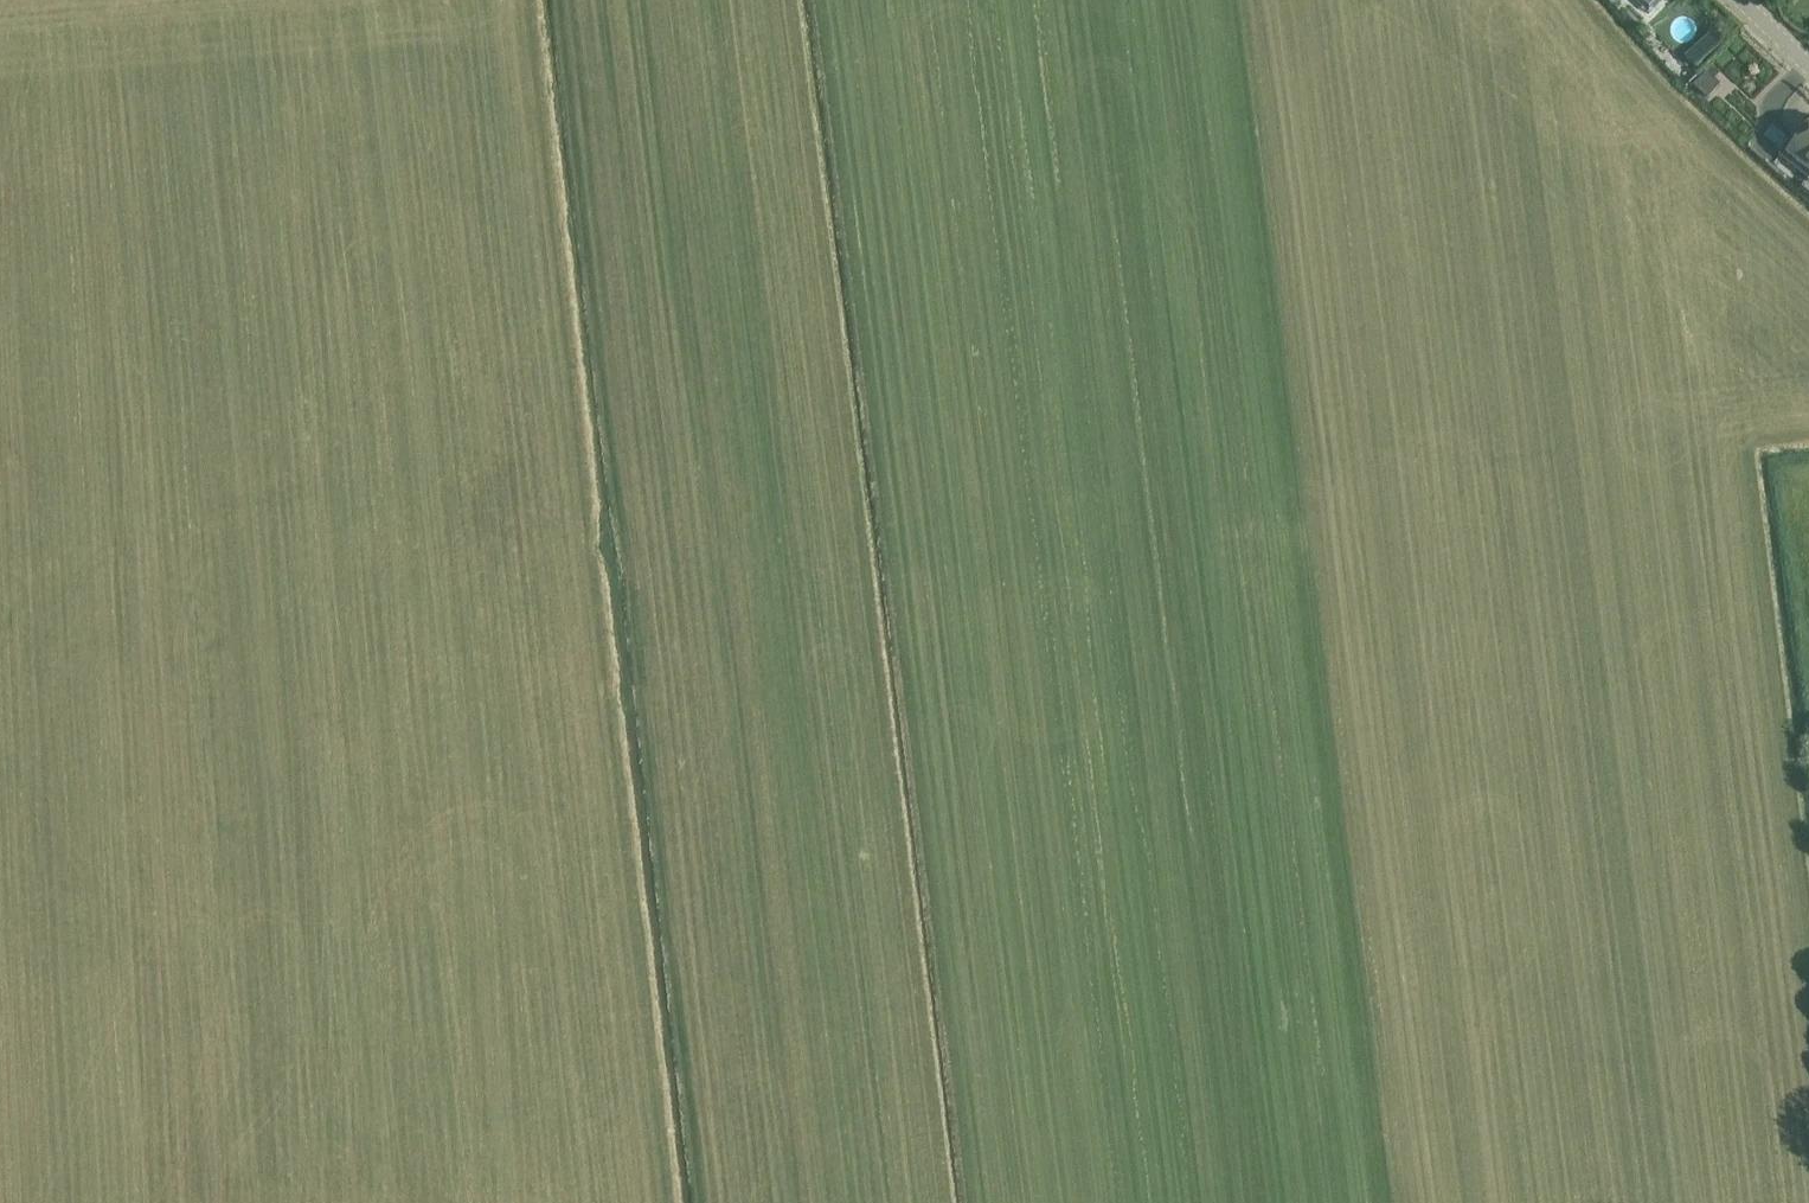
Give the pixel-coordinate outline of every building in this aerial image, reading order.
[(1687,48),(1675,60),(1690,74),(1701,62),(1687,48)] [(1699,99),(1731,84),(1722,63),(1689,78),(1699,99)] [(1797,142),(1787,154),(1783,152),(1782,153),(1808,175),(1808,127),(1797,142)] [(1800,189),(1808,197),(1808,178),(1800,189)]
